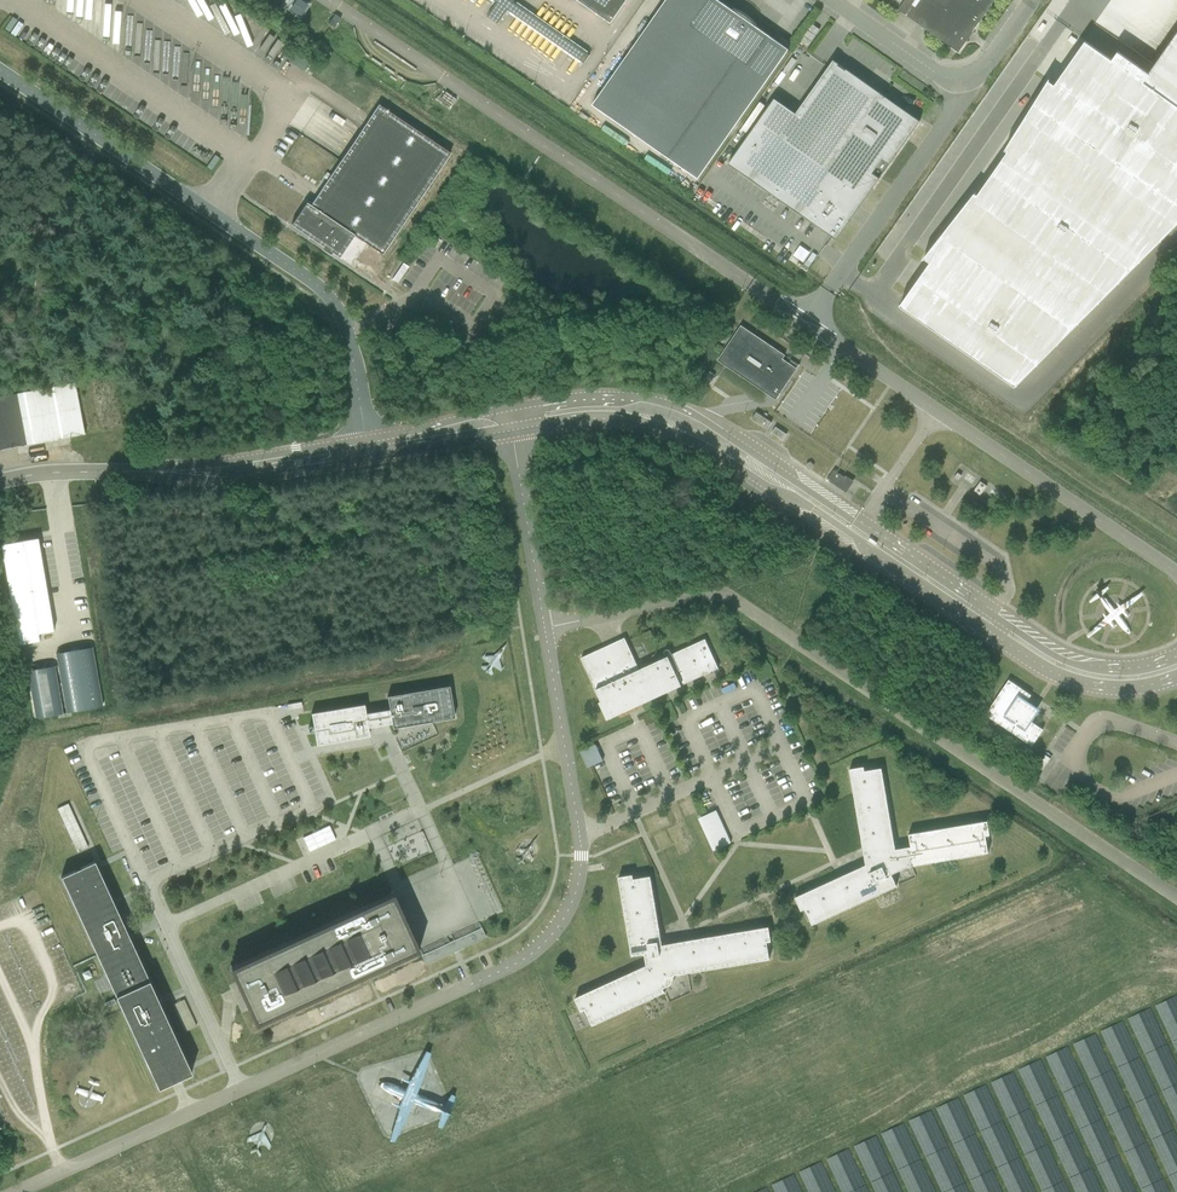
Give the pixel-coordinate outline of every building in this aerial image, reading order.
[(495,1),(486,15),(497,23),(507,9),(583,63),(589,55),(512,1),(513,0),(494,0),(495,1)] [(611,23),(627,0),(578,0),(611,23)] [(593,104),(698,179),(782,59),(789,49),(778,42),(769,35),(754,25),(755,24),(751,20),(746,15),(739,12),(734,10),(719,0),(666,0),(593,104)] [(898,10),(959,52),(967,40),(966,39),(971,31),(973,32),(995,0),(905,0),(898,10)] [(335,14),(328,24),(334,28),(341,18),(335,14)] [(811,23),(799,41),(807,47),(820,29),(811,23)] [(900,305),(1015,386),(1176,224),(1176,32),(1148,73),(1118,52),(1112,60),(1085,41),(1055,85),(1048,80),(1005,150),(1008,152),(977,195),(975,193),(924,257),(930,262),(900,305)] [(767,109),(728,163),(810,221),(831,235),(833,236),(848,214),(855,204),(870,183),(874,185),(872,187),(873,187),(920,121),(915,117),(910,124),(876,100),(881,93),(866,83),(833,60),(828,67),(796,113),(774,98),(767,109)] [(330,255),(331,253),(332,252),(339,257),(354,235),(382,254),(450,153),(378,104),(310,205),(306,202),(291,225),(323,247),(322,249),(330,255)] [(392,279),(394,281),(398,283),(409,267),(403,263),(392,279)] [(741,325),(725,349),(717,360),(776,400),(799,365),(799,364),(796,368),(783,359),(785,355),(741,325)] [(84,432),(75,383),(0,397),(0,448),(84,432)] [(783,440),(787,434),(776,427),(772,433),(783,440)] [(827,480),(831,483),(832,481),(843,488),(848,480),(834,470),(827,480)] [(980,495),(987,486),(980,482),(974,491),(980,495)] [(3,544),(1,544),(5,571),(11,602),(11,605),(12,608),(18,644),(20,644),(35,641),(39,641),(38,633),(52,631),(54,631),(48,598),(46,587),(43,569),(43,568),(41,556),(41,555),(38,538),(16,541),(10,543),(7,543),(3,544)] [(625,638),(604,647),(581,658),(609,718),(718,668),(705,639),(639,669),(625,638)] [(92,647),(56,653),(57,660),(58,665),(67,713),(71,712),(96,707),(102,706),(92,647)] [(54,666),(28,670),(36,718),(57,714),(62,713),(63,713),(64,713),(55,665),(54,666)] [(985,714),(1032,746),(1043,729),(1029,720),(1036,710),(1026,702),(1031,695),(1008,680),(985,714)] [(387,696),(389,710),(366,714),(364,704),(311,713),(316,744),(369,736),(368,727),(380,725),(392,723),(392,728),(454,717),(449,686),(387,696)] [(587,768),(593,765),(603,761),(596,744),(580,751),(587,768)] [(1034,771),(1036,772),(1040,775),(1051,758),(1047,756),(1045,755),(1034,771)] [(812,924),(897,885),(892,873),(909,865),(910,866),(988,852),(985,835),(988,835),(990,834),(987,821),(909,834),(911,846),(895,849),(882,768),(865,771),(864,768),(864,766),(850,769),(866,864),(795,897),(801,910),(803,909),(805,908),(812,924)] [(57,808),(77,852),(88,847),(68,803),(57,808)] [(716,849),(731,842),(716,810),(702,817),(716,849)] [(335,839),(329,825),(302,837),(309,851),(335,839)] [(192,1072),(95,861),(61,876),(158,1088),(192,1072)] [(769,926),(695,939),(662,945),(650,876),(633,879),(633,876),(633,874),(619,877),(632,955),(645,953),(647,965),(575,998),(581,1011),(583,1010),(585,1009),(592,1025),(665,991),(663,987),(671,984),(675,973),(678,973),(770,958),(767,941),(771,940),(769,926)] [(222,965),(252,1031),(281,1018),(283,1021),(293,1017),(291,1013),(317,1002),(319,1004),(334,997),(333,994),(421,954),(417,948),(416,948),(392,896),(394,895),(391,888),(319,921),(318,919),(302,926),(303,928),(277,940),(276,937),(265,941),(267,944),(222,965)] [(452,935),(451,935),(452,937),(453,940),(454,941),(458,939),(462,948),(486,937),(479,922),(477,923),(480,928),(454,940),(452,935)] [(419,950),(421,955),(425,964),(454,951),(449,942),(448,939),(447,937),(446,937),(449,942),(423,954),(421,949),(419,950)]
